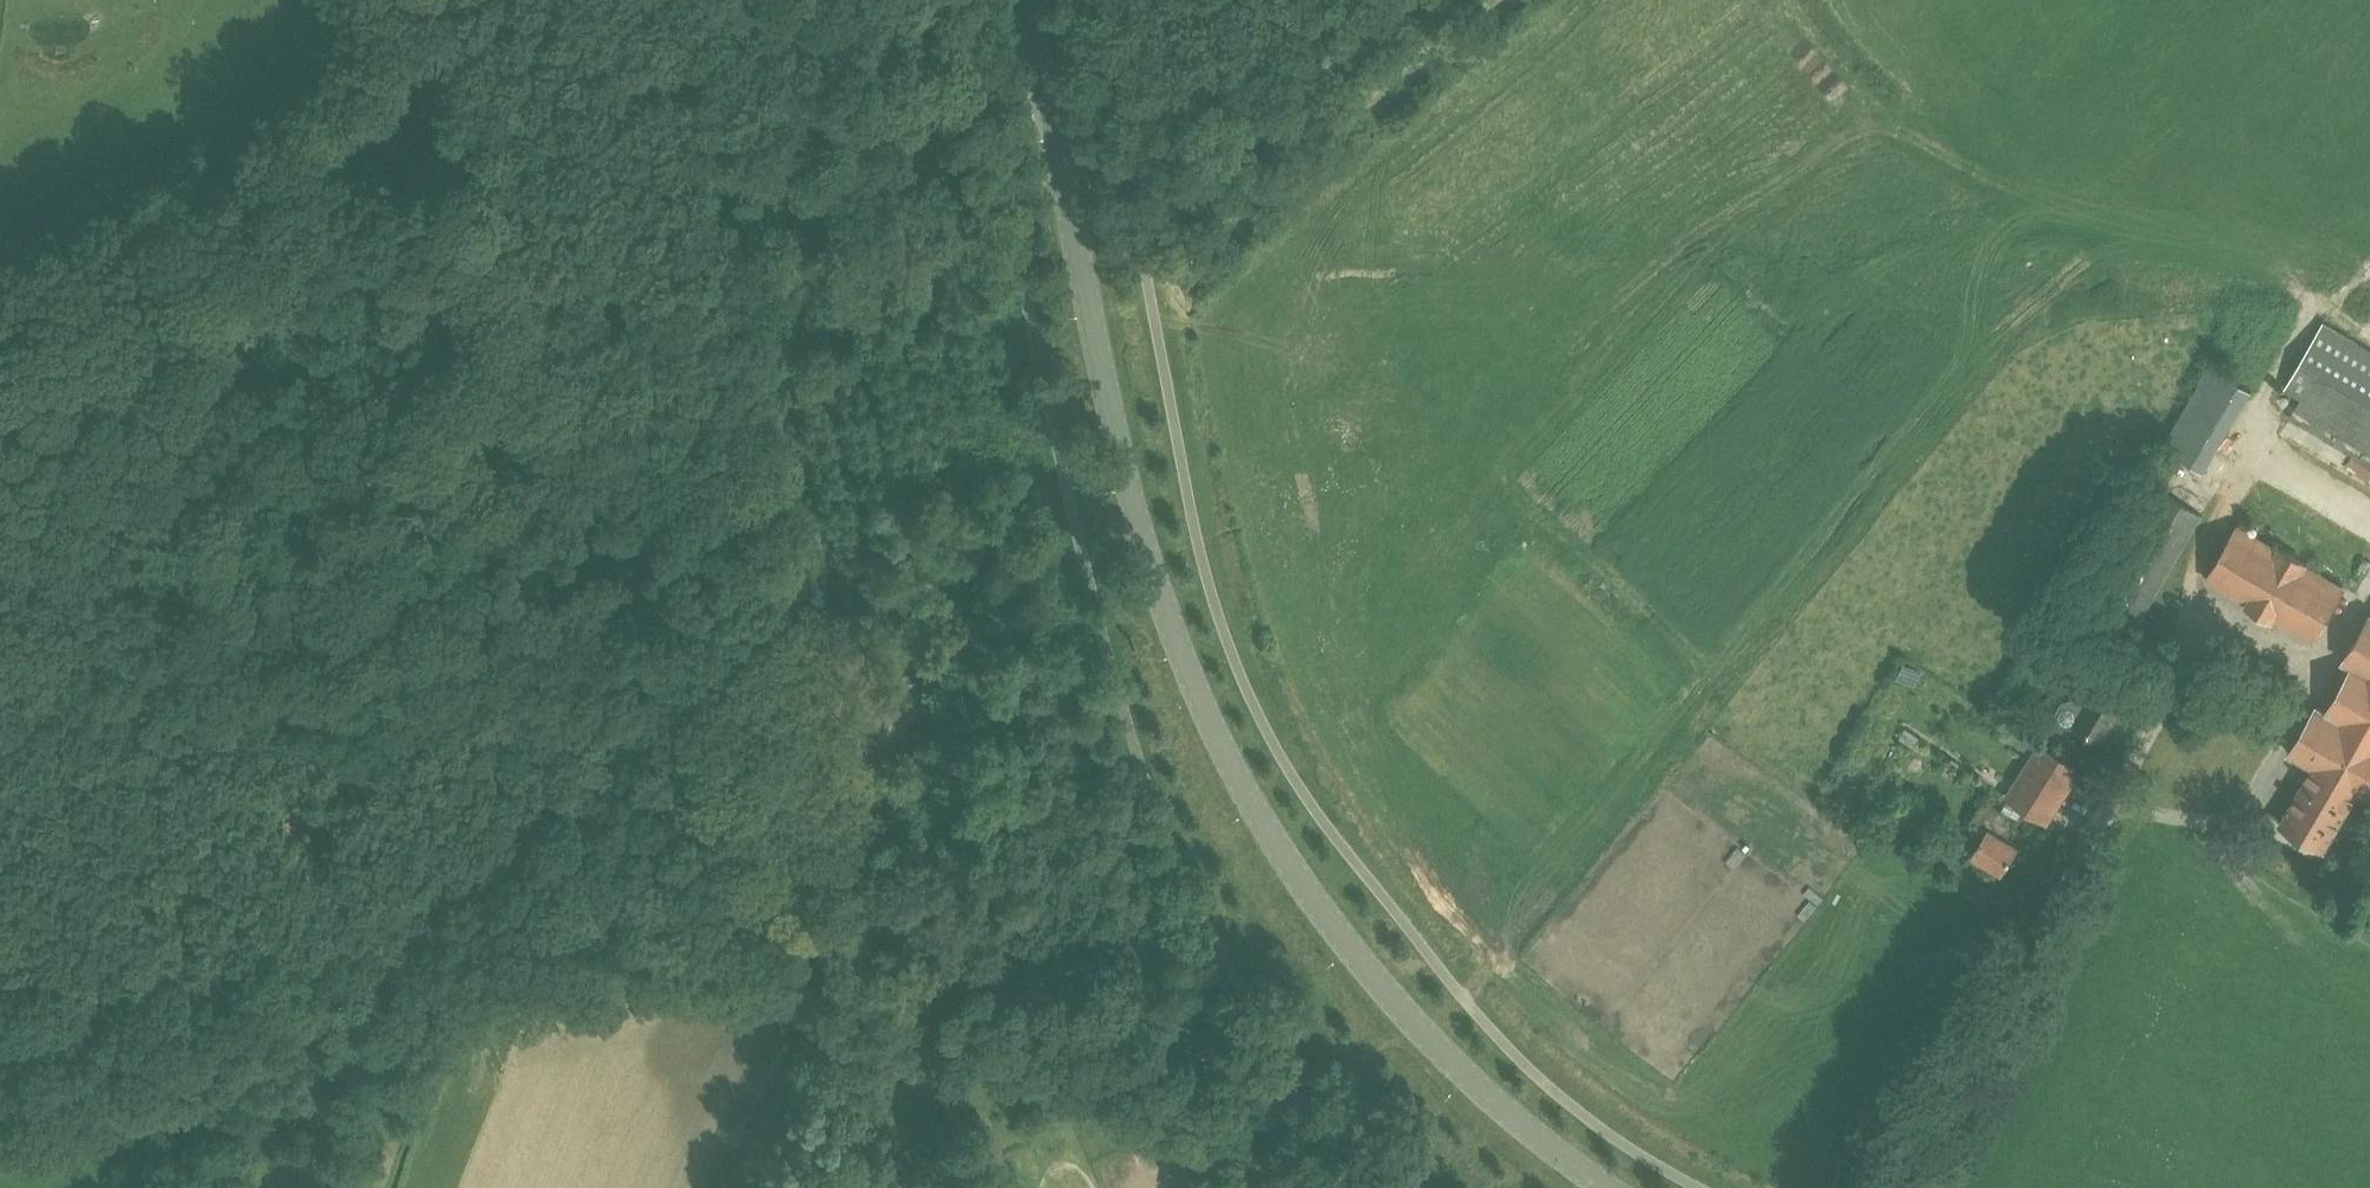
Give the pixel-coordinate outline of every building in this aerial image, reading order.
[(2284,387),(2300,397),(2288,416),(2330,441),(2369,465),(2369,349),(2330,325),(2323,321),(2284,387)] [(2253,390),(2209,363),(2160,444),(2204,471),(2253,390)] [(2130,634),(2201,514),(2161,489),(2090,611),(2130,634)] [(2203,578),(2313,641),(2345,585),(2236,521),(2203,578)] [(2288,751),(2305,762),(2311,765),(2330,776),(2356,791),(2369,799),(2369,611),(2342,660),(2350,665),(2348,668),(2330,701),(2326,708),(2316,703),(2288,751)] [(2061,701),(2052,717),(2055,727),(2063,732),(2073,729),(2076,724),(2101,739),(2130,689),(2110,677),(2120,659),(2091,642),(2081,661),(2103,673),(2083,706),(2071,699),(2061,701)] [(2024,751),(2033,738),(2015,726),(2007,739),(2024,751)] [(2043,745),(2009,799),(2040,819),(2075,765),(2043,745)] [(2311,765),(2279,821),(2324,847),(2356,791),(2330,776),(2311,765)] [(1986,828),(1971,852),(2002,871),(2017,845),(2004,837),(2015,818),(1982,799),(1970,819),(1986,828)]
